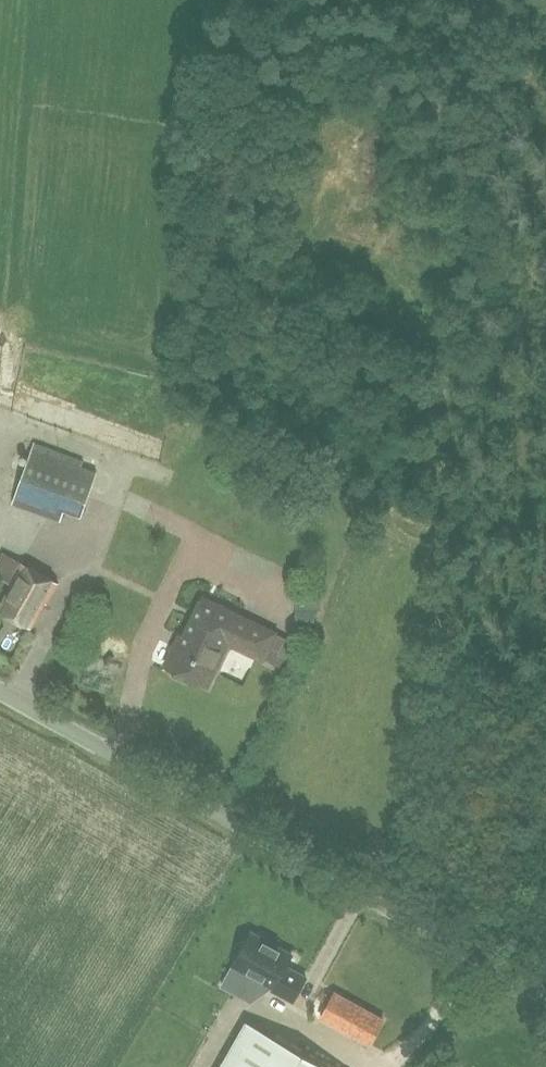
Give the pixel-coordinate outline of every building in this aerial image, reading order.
[(80,513),(95,470),(64,459),(67,453),(35,441),(13,503),(59,519),(63,507),(80,513)] [(57,581),(22,561),(11,581),(12,582),(0,604),(0,610),(30,627),(45,600),(46,601),(57,581)] [(296,631),(311,630),(318,609),(322,609),(322,591),(296,591),(296,631)] [(296,641),(274,631),(202,596),(178,646),(174,644),(164,664),(172,667),(173,672),(186,678),(190,676),(206,684),(228,640),(262,656),(284,668),(296,641)] [(255,681),(259,660),(234,655),(230,677),(255,681)] [(291,1000),(304,976),(285,965),(292,952),(250,929),(232,964),(272,986),(270,989),(291,1000)] [(324,1012),(331,1023),(351,1010),(344,999),(324,1012)] [(246,1021),(220,1066),(329,1066),(246,1021)]
